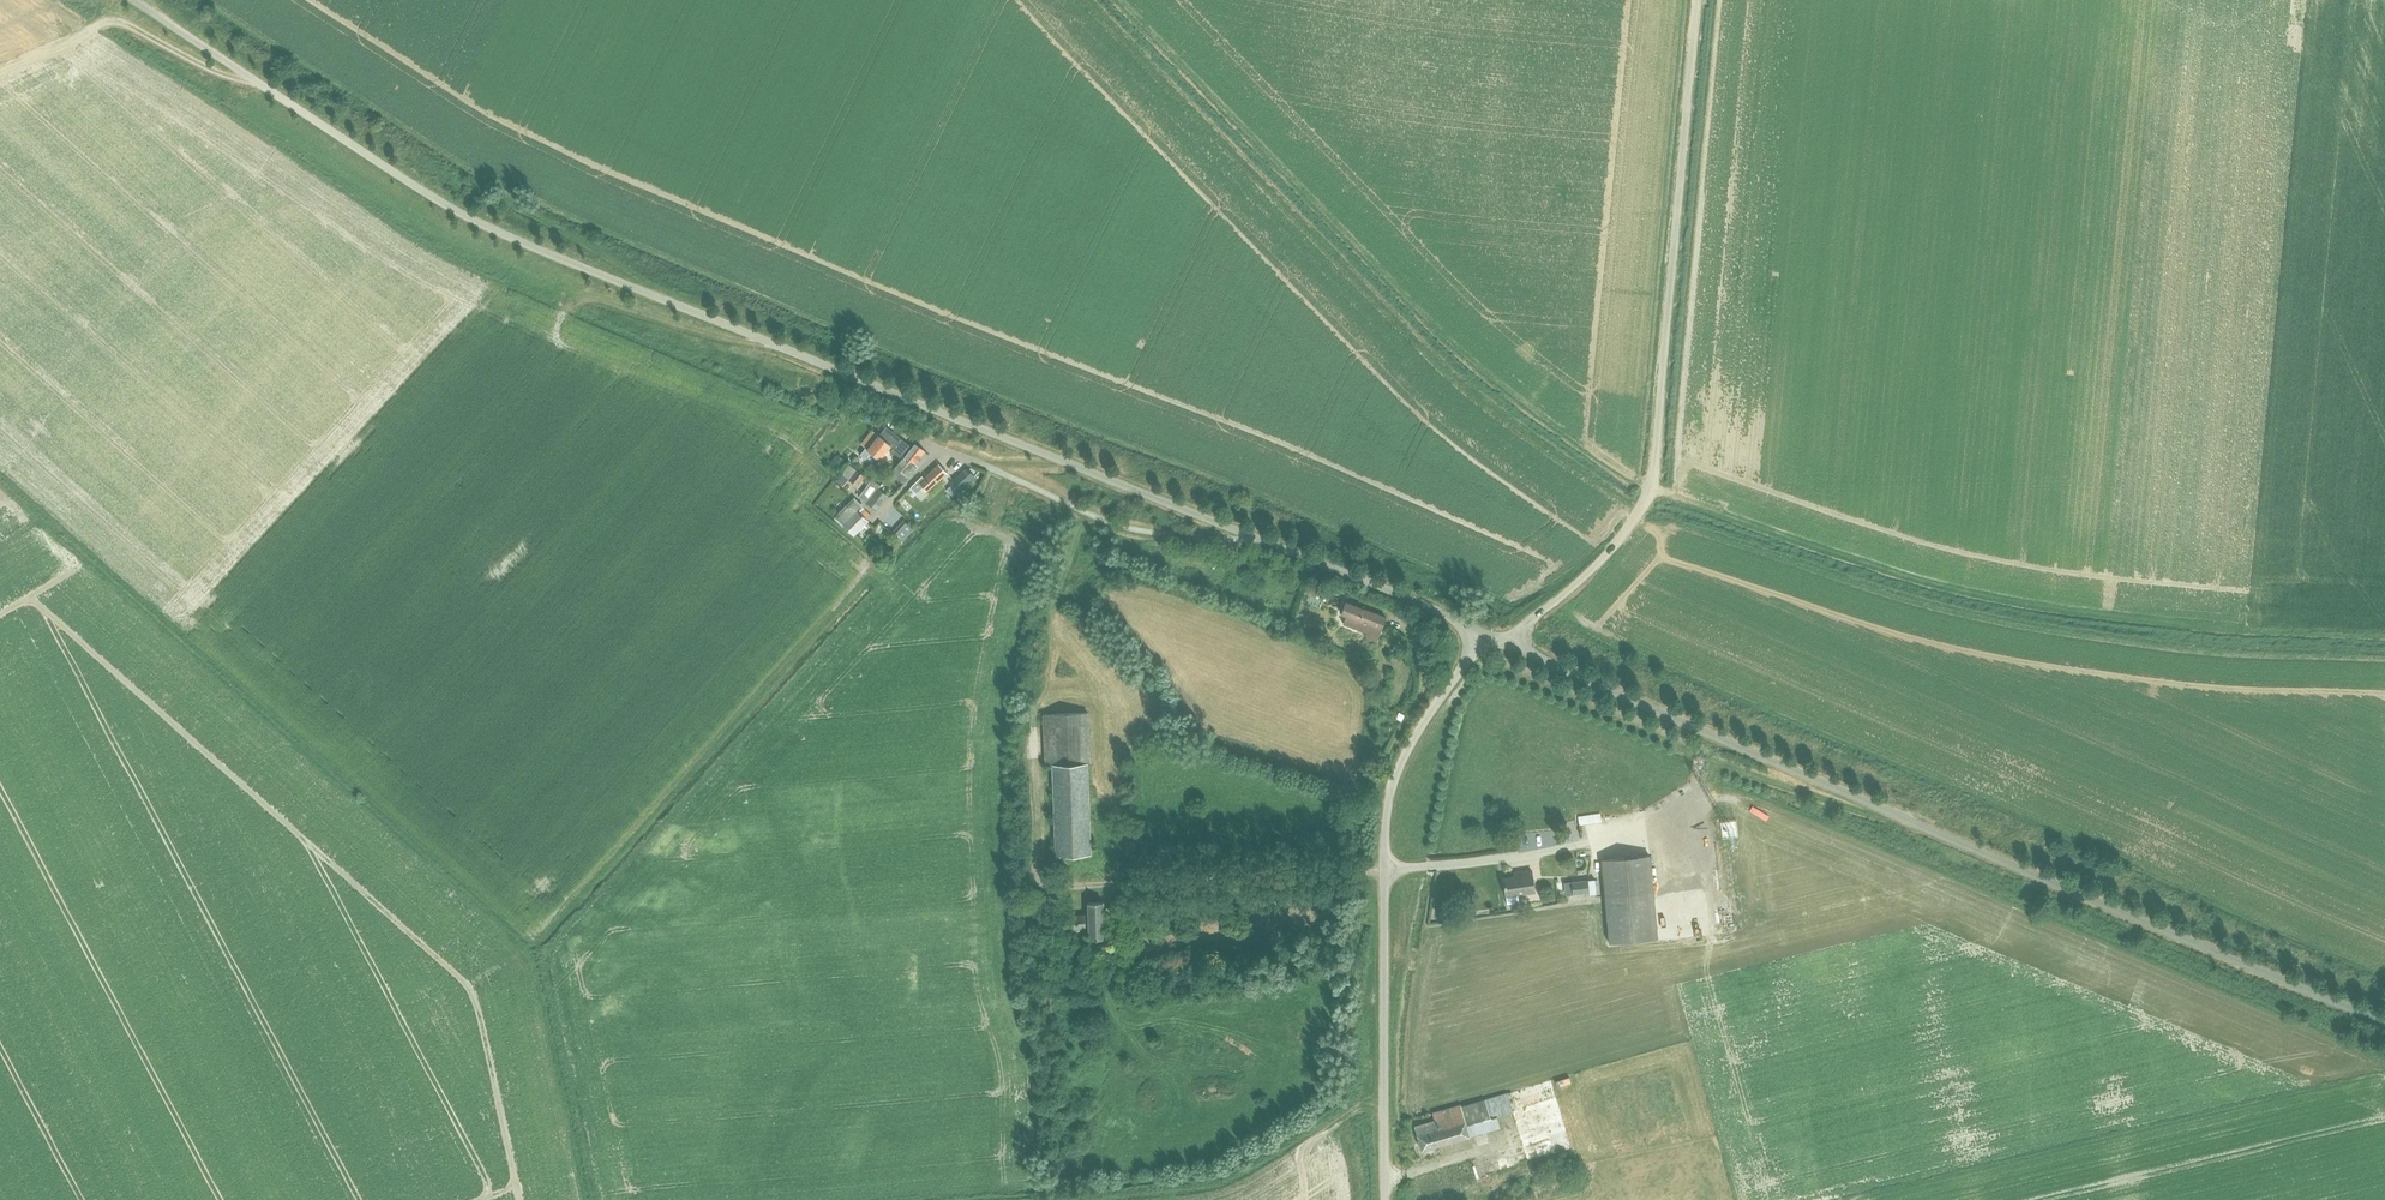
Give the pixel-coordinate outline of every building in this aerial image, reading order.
[(911,445),(900,436),(887,425),(868,448),(866,446),(860,453),(861,453),(867,459),(873,452),(880,459),(889,448),(900,457),(911,445)] [(912,466),(925,451),(915,443),(897,466),(909,476),(916,468),(912,466)] [(844,459),(837,454),(829,464),(835,470),(844,459)] [(851,460),(855,463),(859,458),(855,455),(851,460)] [(927,491),(948,473),(939,464),(924,478),(922,476),(911,487),(917,493),(924,487),(927,491)] [(862,479),(865,476),(850,465),(843,475),(857,485),(862,479)] [(960,474),(950,482),(956,490),(958,491),(960,489),(974,476),(967,468),(966,467),(966,468),(960,474)] [(865,476),(862,479),(867,483),(871,478),(866,474),(865,476)] [(886,496),(877,488),(866,501),(876,509),(886,496)] [(853,534),(871,515),(854,499),(836,517),(853,534)] [(913,529),(904,520),(900,525),(895,530),(893,533),(902,541),(913,529)] [(1383,624),(1386,617),(1364,609),(1346,602),(1341,614),(1346,616),(1343,623),(1367,632),(1368,630),(1379,634),(1383,624)] [(1396,643),(1392,649),(1396,652),(1400,646),(1396,643)] [(1399,712),(1395,718),(1401,721),(1404,715),(1399,712)] [(1054,857),(1090,856),(1087,765),(1089,765),(1087,713),(1042,715),(1044,765),(1051,765),(1054,857)] [(1981,812),(1983,806),(1969,802),(1967,808),(1981,812)] [(1600,812),(1578,815),(1578,816),(1579,824),(1602,821),(1601,813),(1600,812)] [(1134,839),(1125,839),(1125,855),(1134,855),(1134,839)] [(1650,855),(1602,860),(1606,902),(1610,943),(1657,939),(1650,855)] [(1505,884),(1503,885),(1505,896),(1506,904),(1519,902),(1517,894),(1534,892),(1531,870),(1520,872),(1521,875),(1504,878),(1505,884)] [(1595,879),(1571,881),(1572,894),(1589,892),(1596,892),(1595,879)] [(1023,900),(1009,902),(1011,915),(1024,913),(1023,900)] [(1103,940),(1102,903),(1087,904),(1087,916),(1071,917),(1072,931),(1088,930),(1088,940),(1089,940),(1089,945),(1092,947),(1101,947),(1103,945),(1103,940)] [(1436,1118),(1416,1124),(1422,1148),(1469,1136),(1500,1127),(1496,1115),(1491,1097),(1462,1106),(1462,1105),(1434,1112),(1436,1118)] [(1562,1113),(1517,1121),(1524,1153),(1495,1158),(1497,1167),(1570,1152),(1562,1113)]
